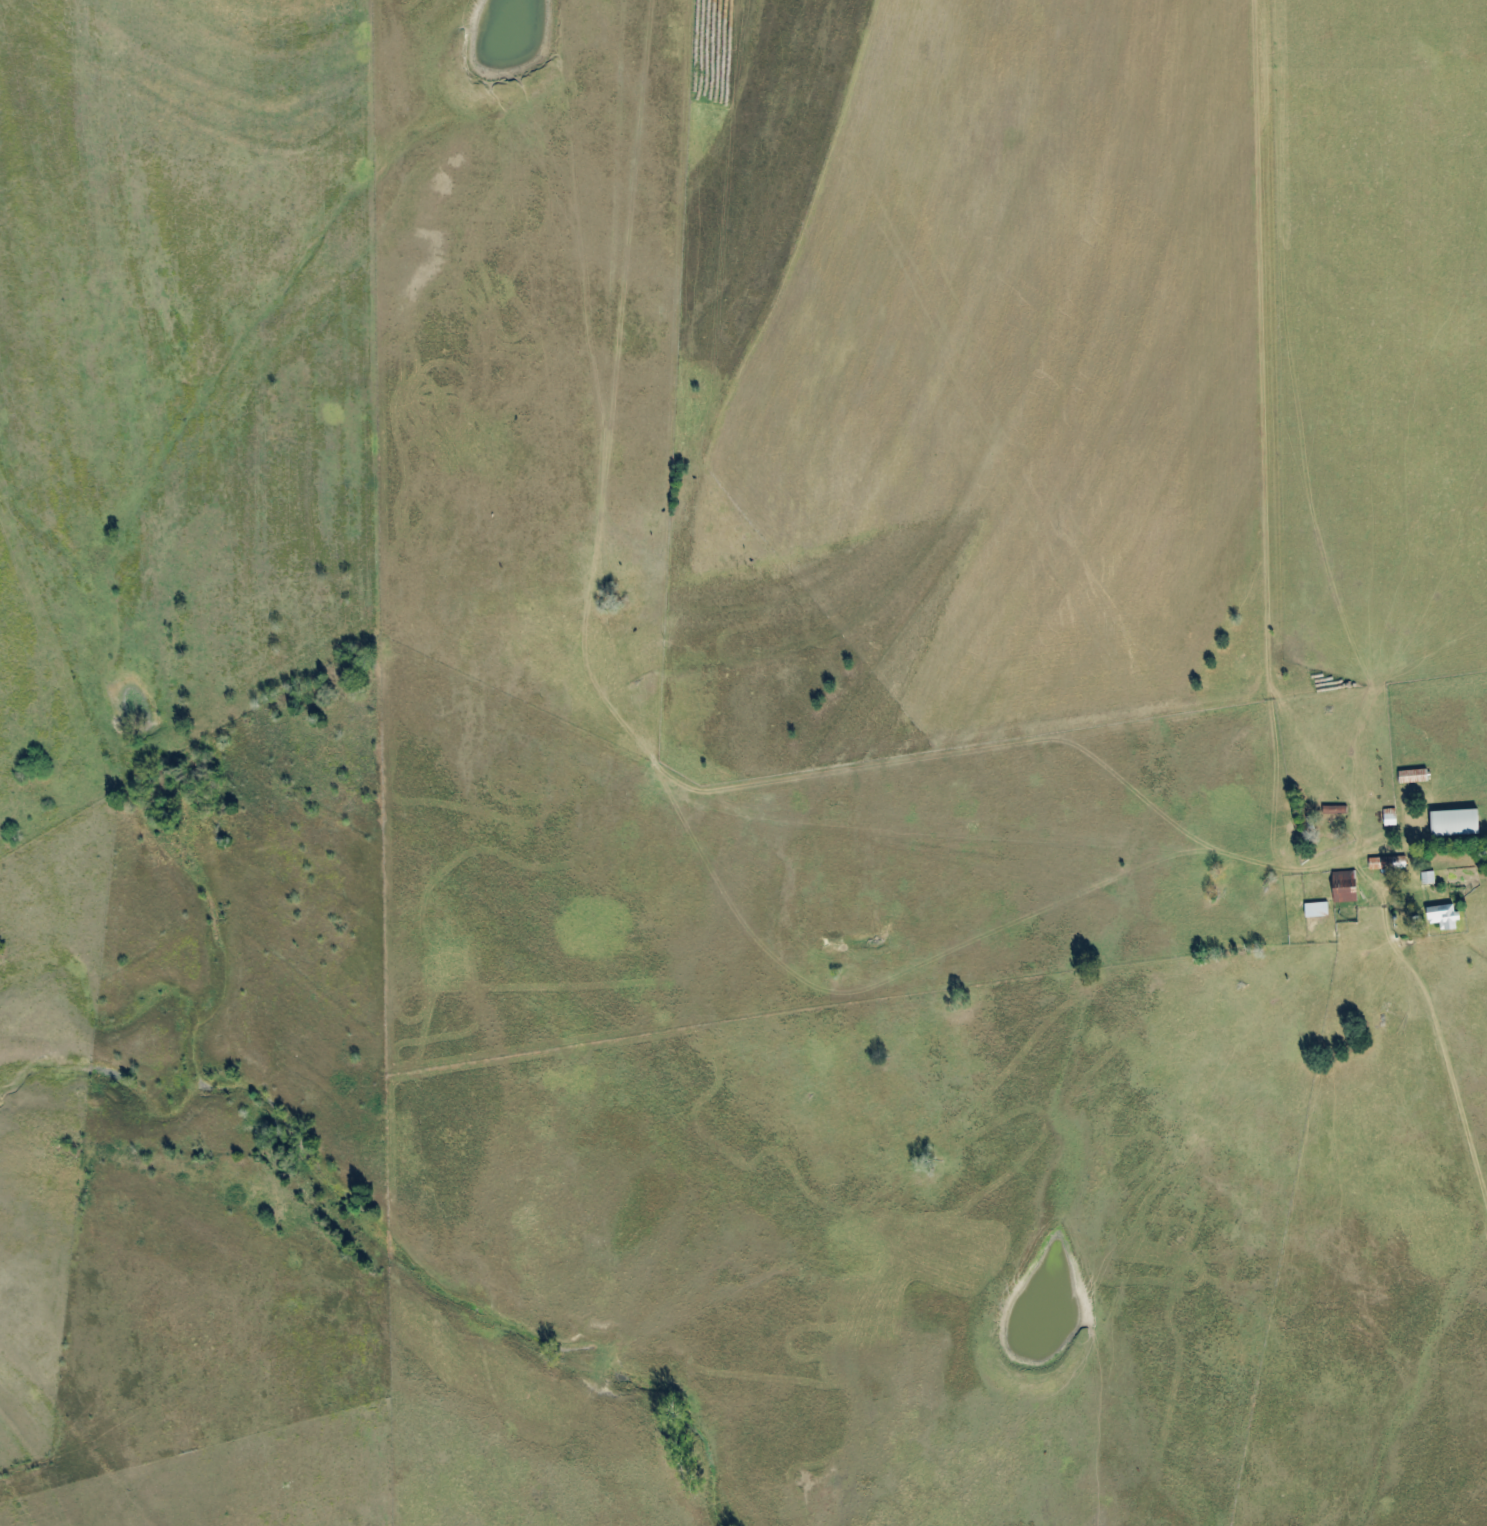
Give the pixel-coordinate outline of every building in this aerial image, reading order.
[(1432,812),(1433,835),(1480,834),(1479,811),(1432,812)] [(1460,929),(1458,911),(1455,912),(1455,905),(1428,907),(1429,924),(1440,923),(1441,931),(1460,929)]
